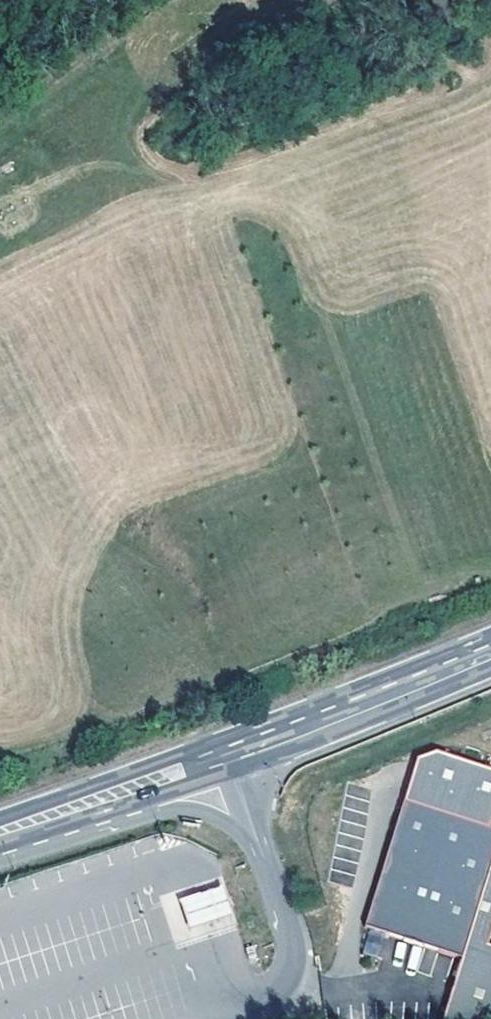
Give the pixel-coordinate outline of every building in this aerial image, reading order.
[(454,942),(435,1007),(431,1018),(477,1018),(490,1011),(490,932),(483,929),(490,903),(490,847),(487,846),(490,835),(490,816),(485,814),(487,806),(490,807),(490,757),(429,738),(410,746),(360,913),(454,942)] [(228,911),(218,884),(178,898),(188,925),(228,911)] [(414,944),(406,968),(429,976),(437,952),(414,944)]
